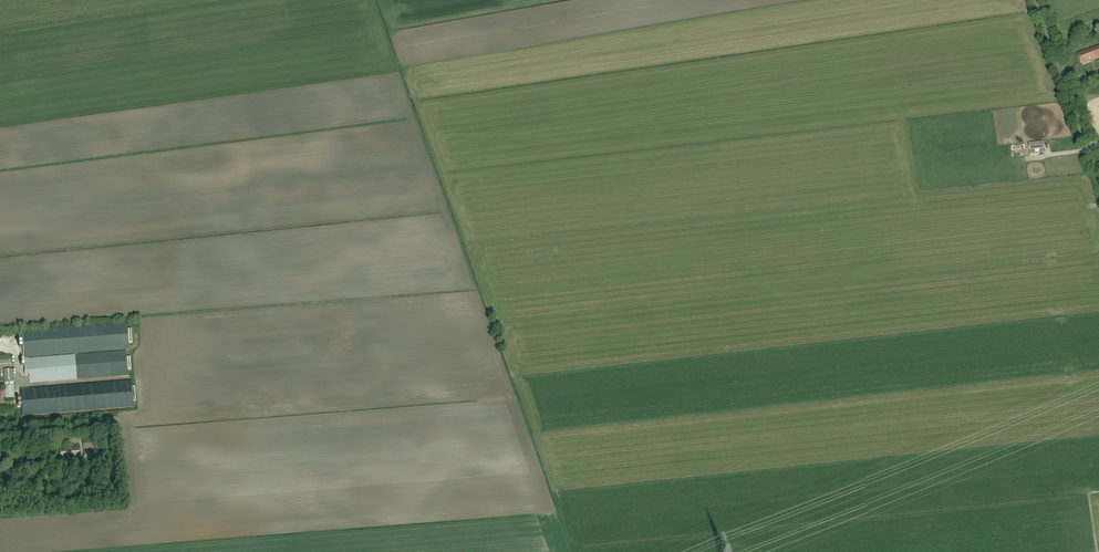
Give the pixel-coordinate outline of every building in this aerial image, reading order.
[(1078,54),(1082,64),(1098,58),(1098,46),(1078,54)] [(1043,142),(1030,143),(1030,150),(1031,153),(1044,152),(1044,149),(1043,142)] [(127,322),(21,331),(24,359),(75,355),(111,352),(127,351),(130,351),(129,342),(130,342),(130,343),(132,343),(132,342),(131,329),(128,329),(127,322)] [(127,351),(111,352),(113,376),(129,375),(128,369),(129,369),(129,370),(131,369),(130,357),(127,357),(127,351)] [(111,352),(75,355),(24,359),(25,374),(29,374),(30,383),(77,379),(113,376),(111,352)] [(11,363),(11,355),(0,356),(0,364),(11,363)] [(12,369),(4,370),(5,398),(14,398),(13,382),(17,382),(16,375),(13,376),(12,369)] [(128,381),(14,391),(16,417),(130,407),(128,381)] [(60,449),(60,457),(80,455),(80,447),(60,449)] [(94,456),(93,451),(84,452),(84,458),(101,457),(100,450),(94,451),(94,456)]
